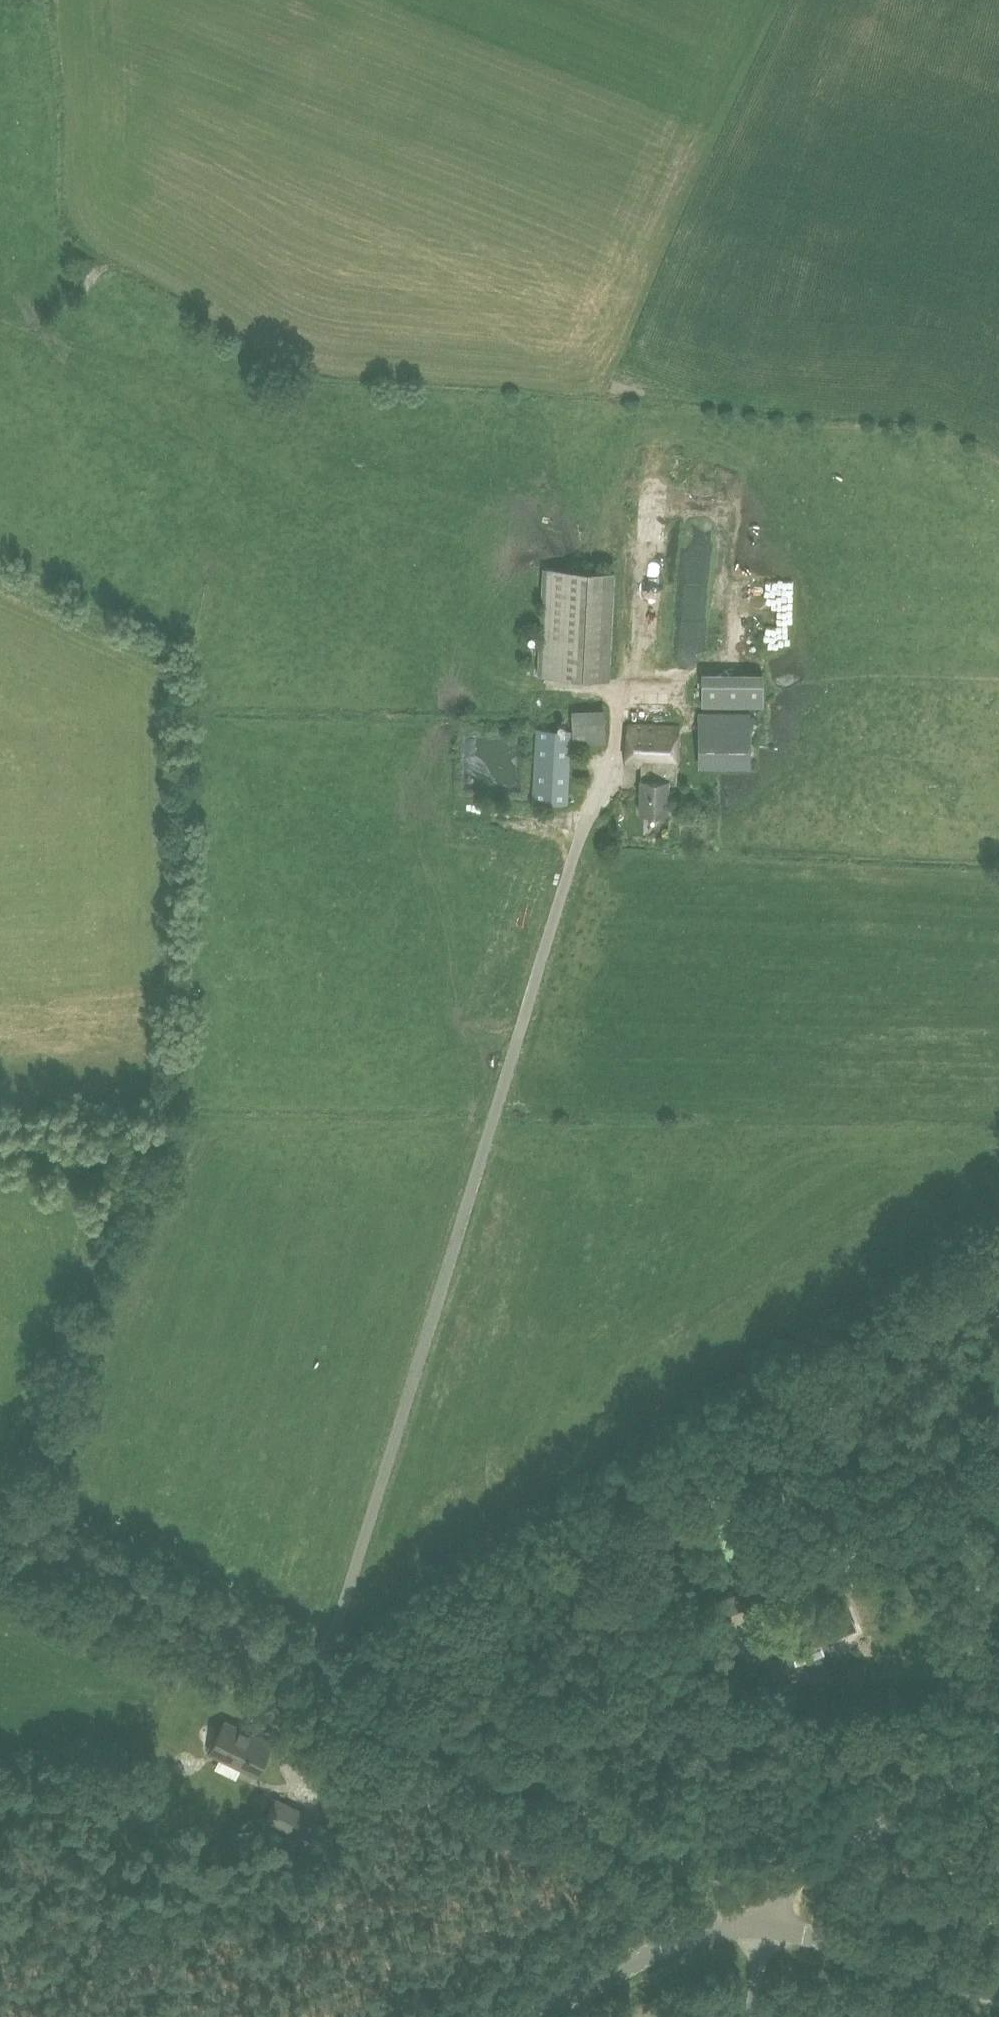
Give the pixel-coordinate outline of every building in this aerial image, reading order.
[(545,567),(540,673),(609,676),(614,570),(545,567)] [(706,702),(766,700),(765,669),(705,671),(706,702)] [(573,741),(607,741),(607,707),(584,707),(584,719),(573,719),(573,741)] [(749,768),(750,713),(697,713),(697,768),(749,768)] [(638,812),(652,812),(666,813),(667,783),(675,783),(677,727),(626,724),(624,765),(640,766),(638,812)] [(566,801),(569,729),(535,728),(531,800),(566,801)] [(224,1719),(209,1751),(256,1773),(271,1742),(224,1719)] [(311,1812),(276,1796),(262,1819),(300,1835),(311,1812)]
